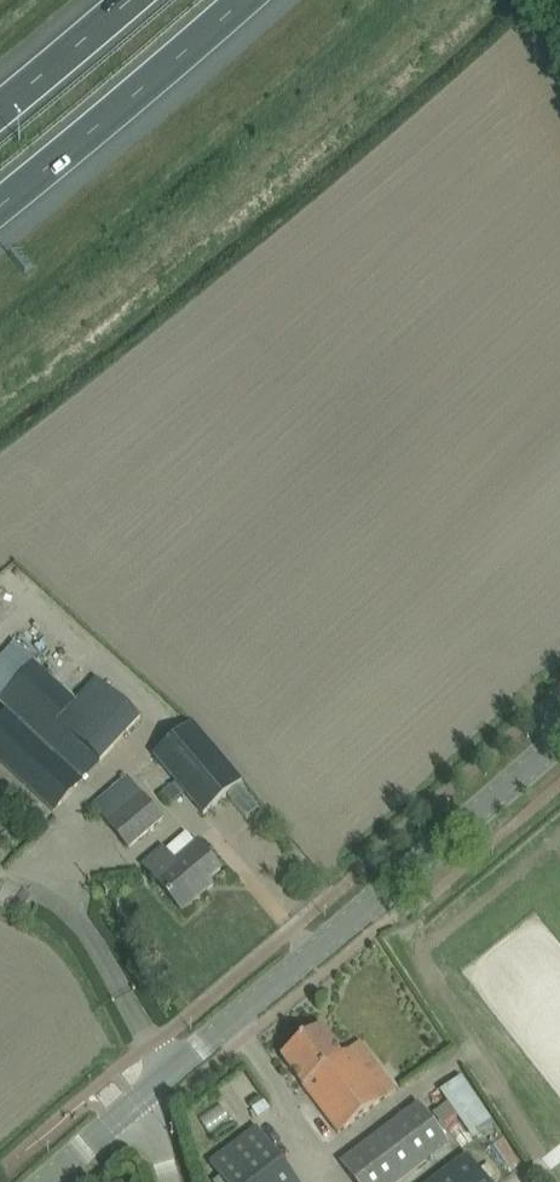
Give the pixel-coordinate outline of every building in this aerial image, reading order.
[(0,718),(0,762),(55,812),(83,782),(81,780),(99,761),(100,763),(140,719),(98,679),(76,703),(34,664),(0,701),(0,704),(7,710),(0,718)] [(153,755),(203,815),(242,782),(192,722),(153,755)] [(93,806),(129,849),(147,833),(162,820),(126,778),(93,806)] [(182,911),(206,891),(202,886),(220,871),(197,843),(195,844),(186,833),(165,851),(163,847),(143,864),(155,879),(182,911)] [(281,1057),(339,1134),(394,1088),(379,1068),(370,1076),(351,1050),(342,1056),(320,1027),(281,1057)] [(354,1181),(400,1181),(450,1144),(420,1104),(341,1164),(354,1181)] [(254,1126),(207,1160),(221,1180),(219,1181),(296,1181),(254,1126)] [(463,1156),(429,1181),(482,1181),(463,1156)]
